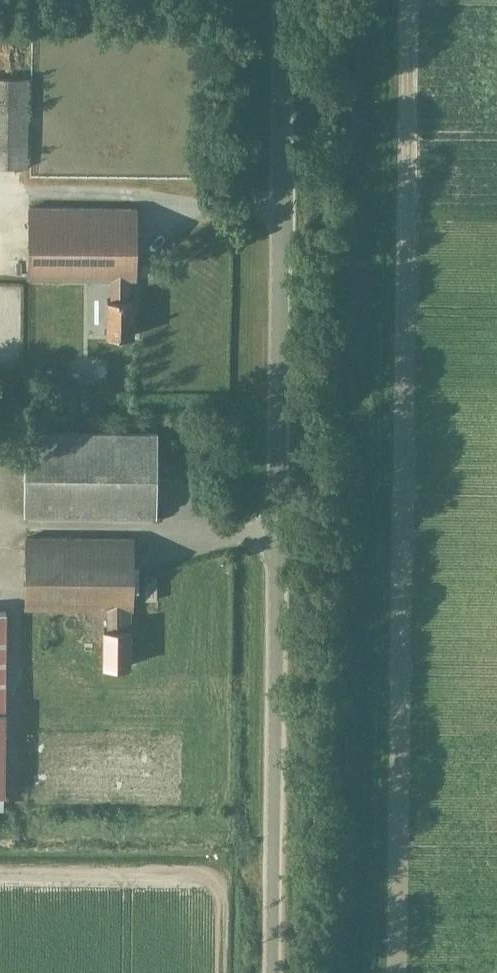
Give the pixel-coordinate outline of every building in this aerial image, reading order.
[(29,78),(0,77),(0,167),(28,167),(29,78)] [(135,206),(29,206),(28,277),(110,277),(110,297),(107,297),(106,334),(133,334),(133,297),(128,297),(129,277),(135,277),(135,206)] [(26,430),(25,511),(153,512),(154,431),(26,430)] [(131,608),(132,537),(25,536),(24,607),(107,608),(106,628),(103,628),(102,664),(129,664),(129,628),(125,628),(125,608),(131,608)]
